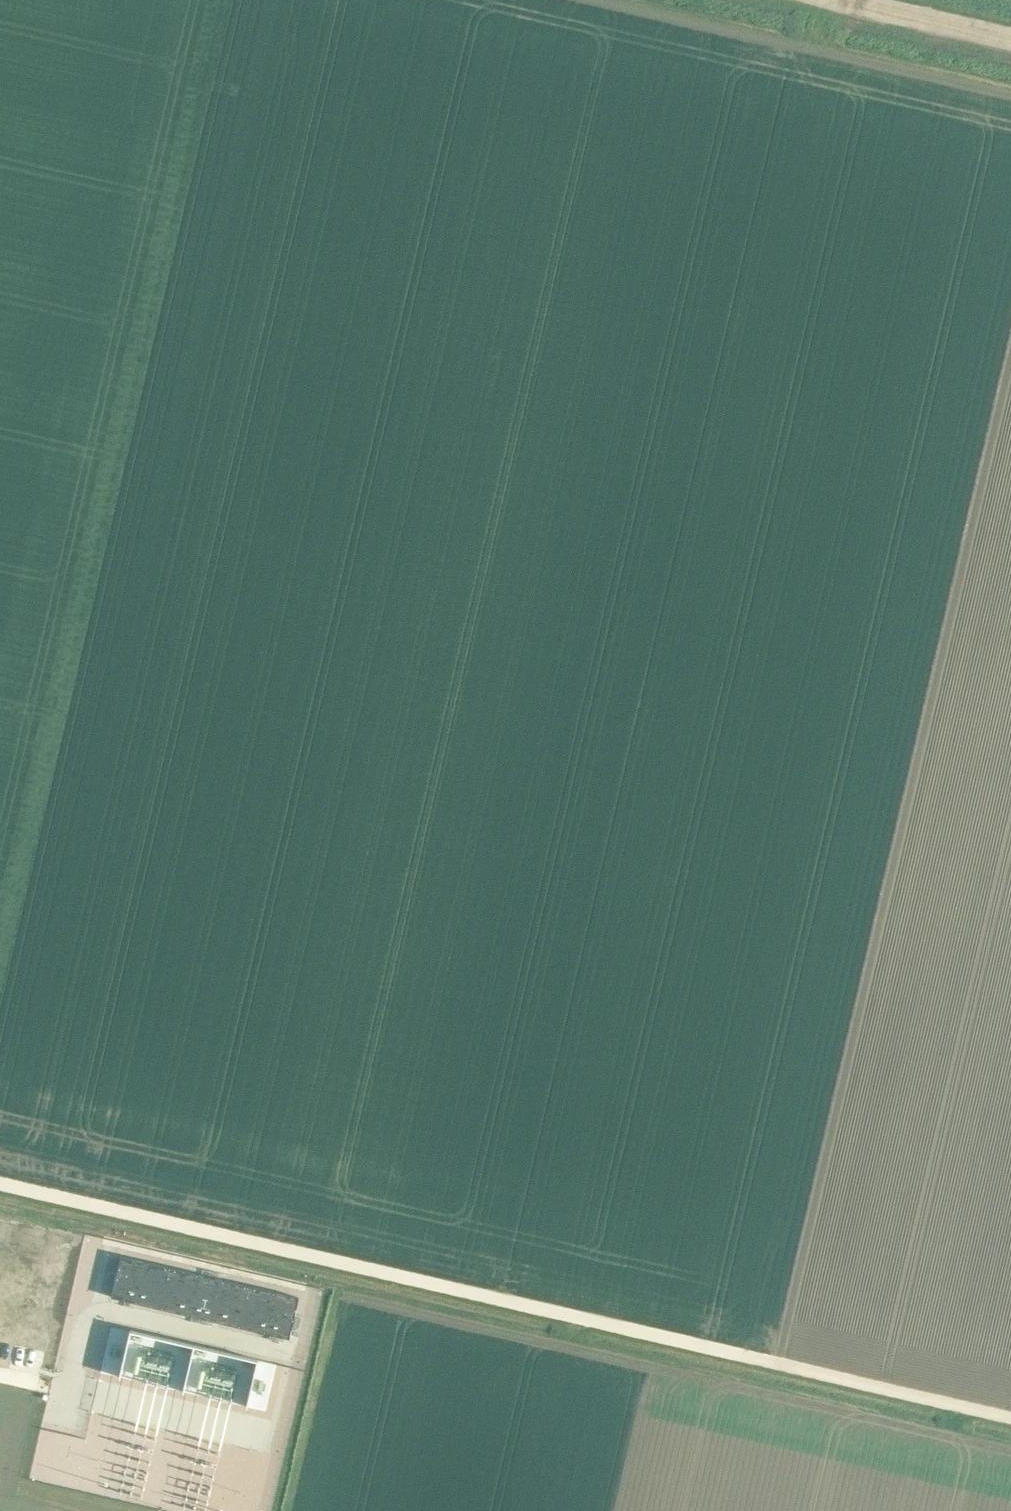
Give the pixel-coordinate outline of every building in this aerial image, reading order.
[(298,1297),(223,1279),(195,1273),(120,1255),(116,1272),(112,1288),(110,1296),(119,1298),(135,1302),(186,1314),(213,1320),(268,1333),(284,1337),(289,1338),(291,1329),(294,1314),(298,1297)] [(246,1406),(257,1359),(129,1329),(118,1377),(246,1406)]
